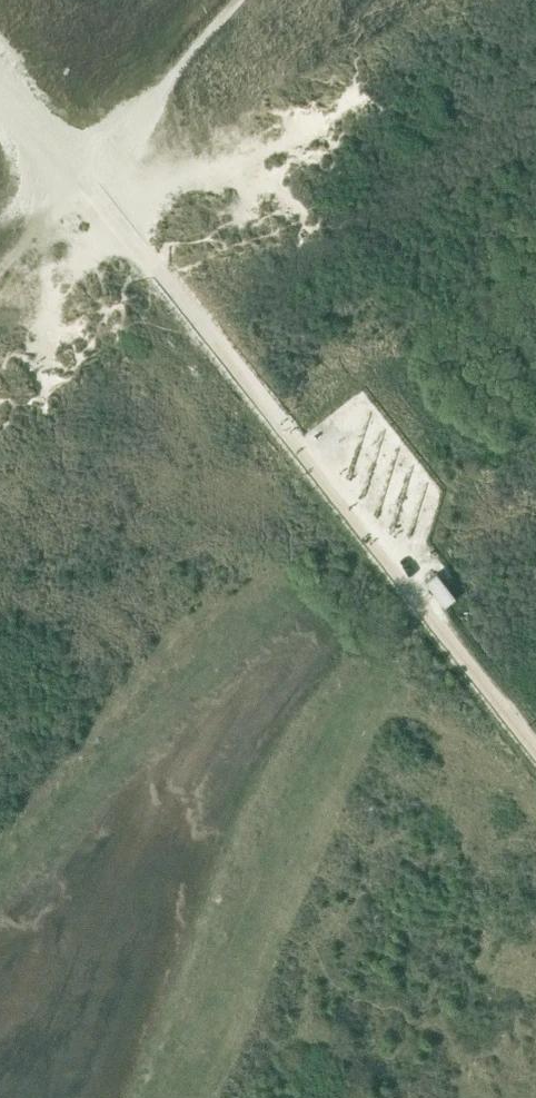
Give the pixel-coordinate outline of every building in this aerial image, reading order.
[(437,571),(426,580),(445,605),(457,596),(446,582),(437,571)]
